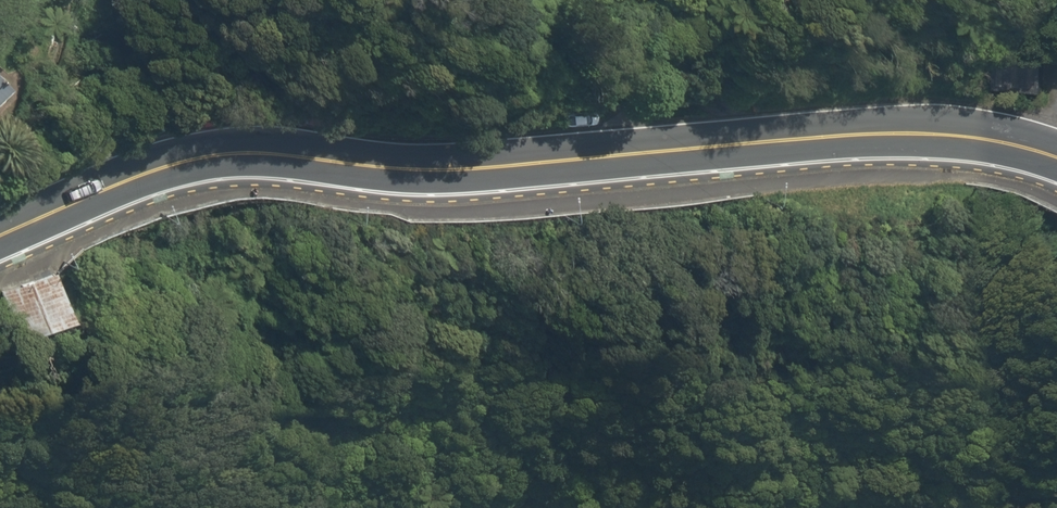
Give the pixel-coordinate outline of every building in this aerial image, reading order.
[(0,286),(0,313),(14,343),(69,318),(45,265),(0,286)]
